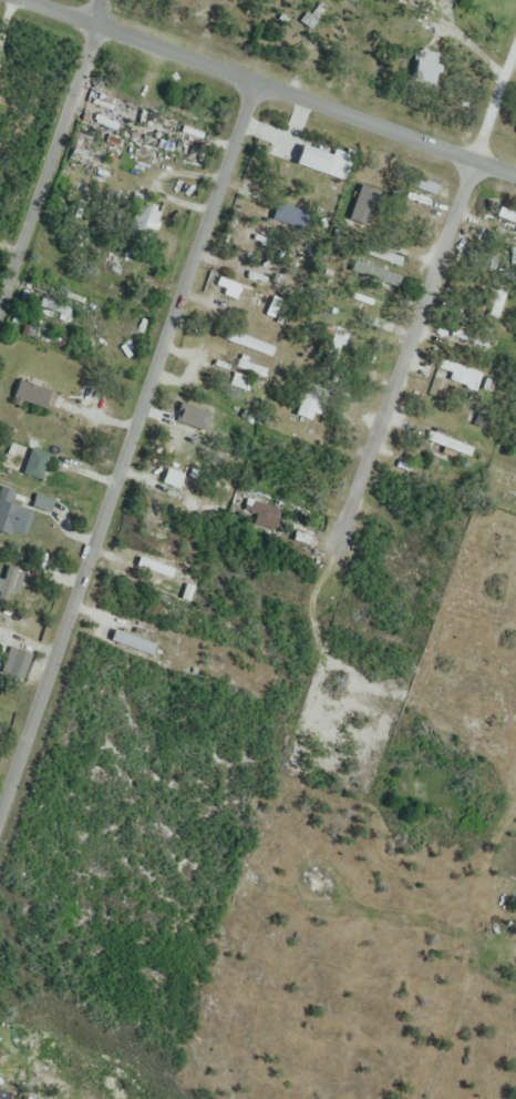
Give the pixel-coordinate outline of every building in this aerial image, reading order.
[(413,57),(435,61),(432,79),(409,74),(413,57)] [(98,142),(91,147),(85,137),(70,146),(75,154),(73,156),(82,170),(106,155),(98,142)] [(437,186),(418,181),(416,189),(435,193),(437,186)] [(425,205),(427,197),(398,191),(397,199),(425,205)] [(162,215),(140,205),(127,237),(148,246),(162,215)] [(515,223),(515,214),(501,208),(498,216),(515,223)] [(364,251),(399,270),(403,263),(368,244),(364,251)] [(108,263),(117,266),(121,256),(112,252),(108,263)] [(351,273),(398,290),(403,278),(355,261),(351,273)] [(498,320),(510,286),(498,281),(490,305),(493,306),(489,317),(498,320)] [(341,324),(322,331),(329,354),(348,347),(341,324)] [(451,337),(487,349),(490,340),(455,327),(451,337)] [(437,357),(479,370),(476,378),(466,375),(463,384),(446,378),(448,369),(435,365),(437,357)] [(310,422),(324,393),(309,386),(295,415),(310,422)] [(195,426),(199,412),(180,407),(176,420),(195,426)] [(476,408),(484,411),(479,425),(472,421),(476,408)] [(451,421),(473,430),(471,436),(450,426),(451,421)] [(421,435),(424,428),(469,448),(466,455),(421,435)] [(24,475),(41,481),(49,456),(32,451),(24,475)] [(494,469),(508,474),(506,482),(491,478),(494,469)] [(0,533),(0,534),(27,541),(34,515),(50,518),(54,500),(36,496),(32,511),(7,505),(0,533)] [(283,508),(245,498),(239,520),(277,530),(283,508)] [(10,570),(0,590),(0,596),(10,601),(22,575),(10,570)] [(6,675),(22,683),(34,657),(18,650),(6,675)]
